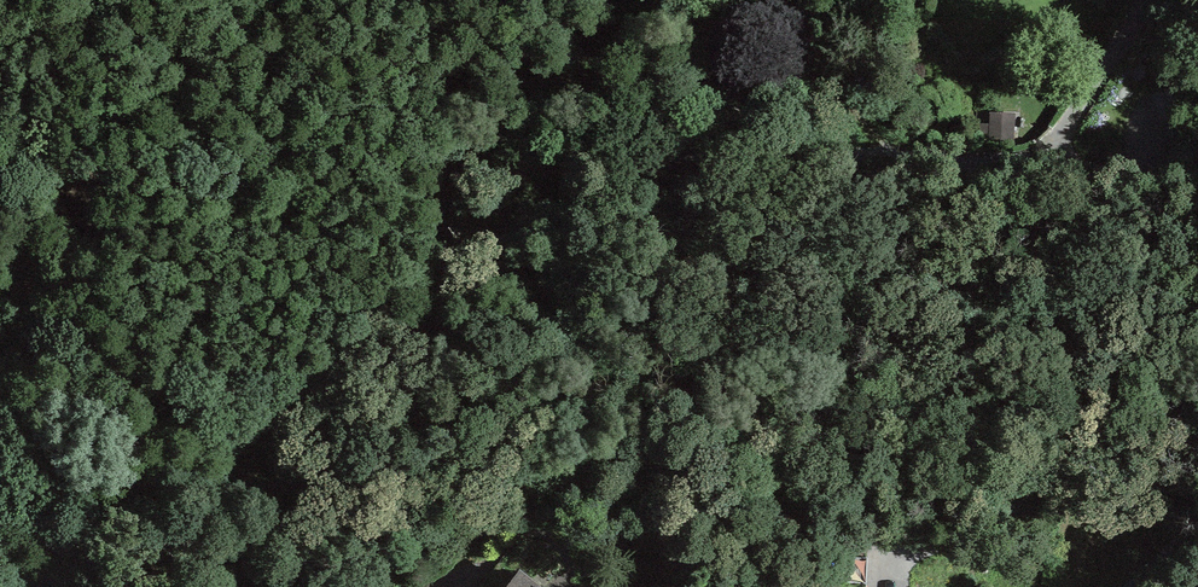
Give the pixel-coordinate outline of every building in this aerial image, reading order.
[(509,586),(536,586),(519,574),(509,586)]
